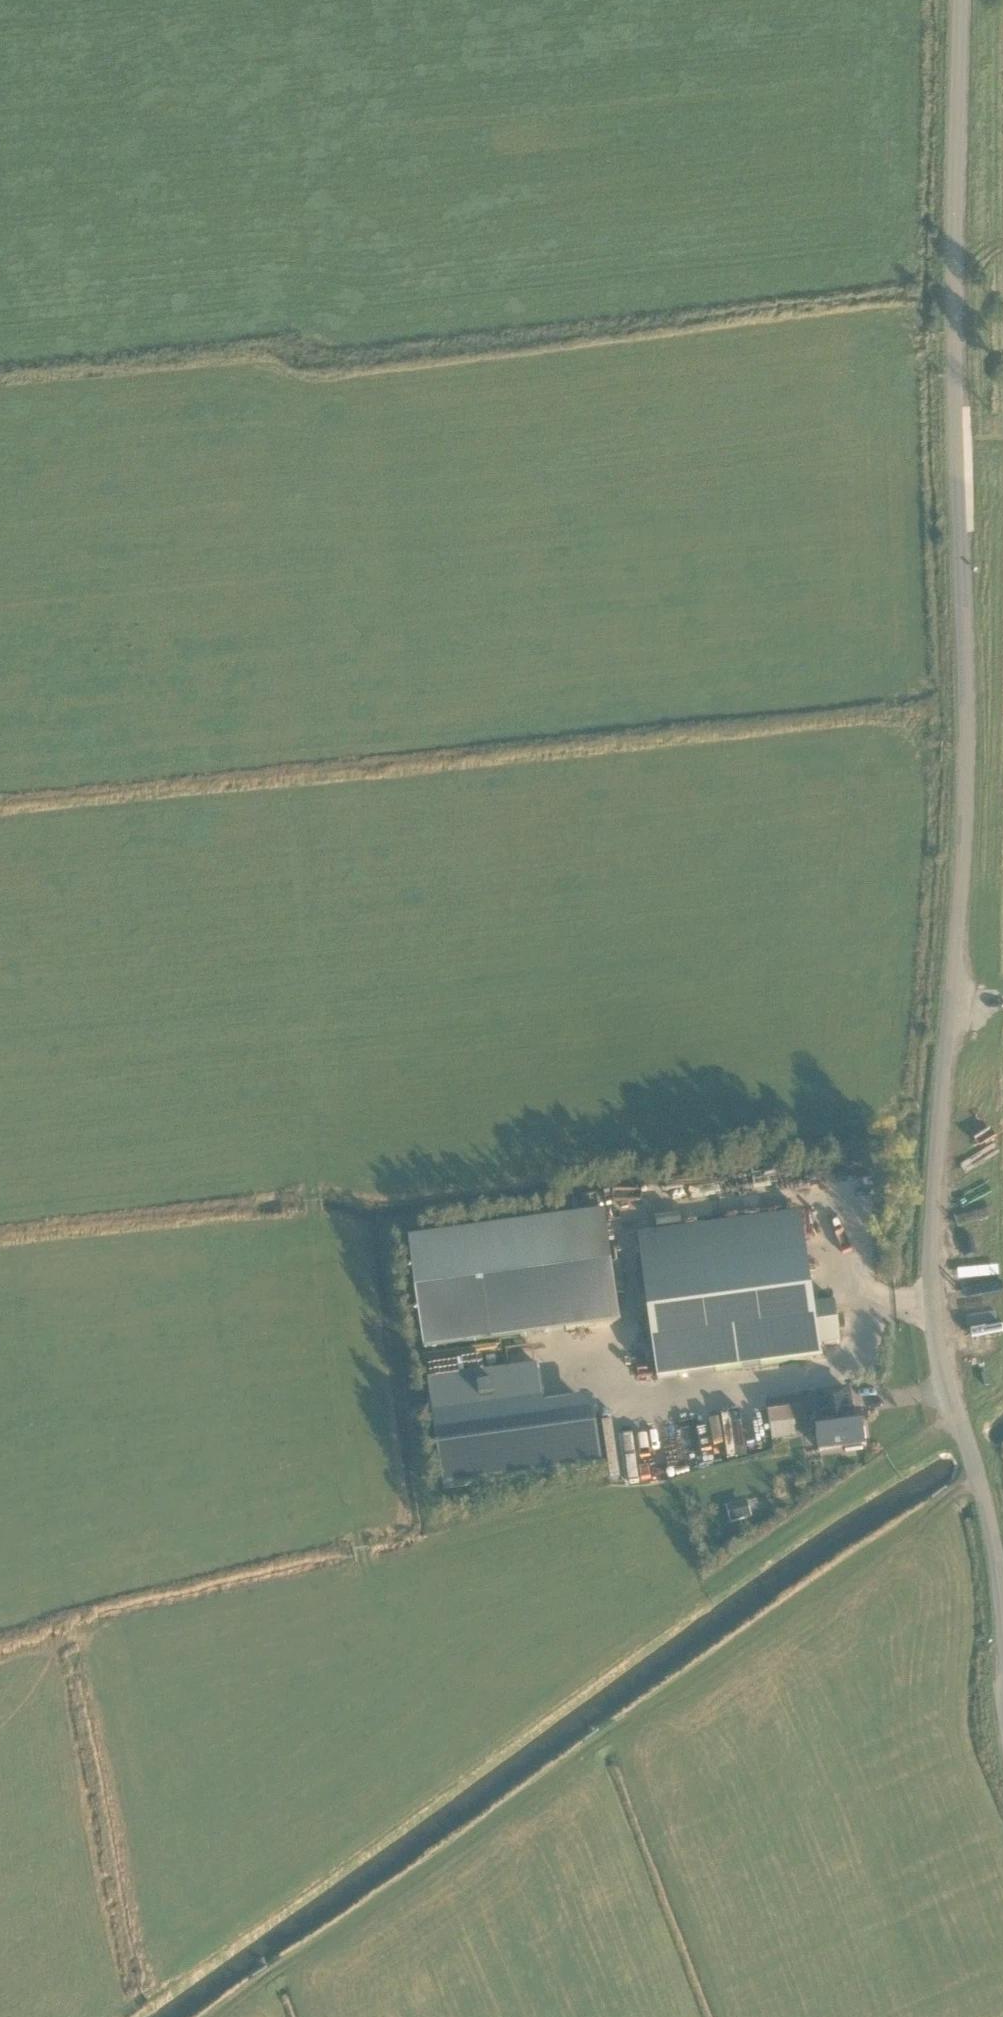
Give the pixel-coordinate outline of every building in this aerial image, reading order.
[(802,1214),(638,1236),(658,1382),(822,1359),(820,1347),(841,1344),(835,1303),(815,1306),(802,1214)] [(425,1352),(622,1325),(606,1215),(410,1242),(425,1352)] [(975,1327),(1001,1322),(996,1296),(970,1300),(975,1327)] [(862,1414),(852,1416),(849,1392),(820,1396),(823,1420),(816,1421),(820,1452),(846,1449),(846,1454),(863,1452),(862,1447),(867,1446),(862,1414)] [(808,1426),(804,1399),(767,1403),(771,1431),(808,1426)] [(513,1407),(435,1416),(443,1489),(584,1473),(579,1424),(515,1431),(513,1407)] [(748,1502),(727,1508),(732,1524),(752,1519),(748,1502)]
